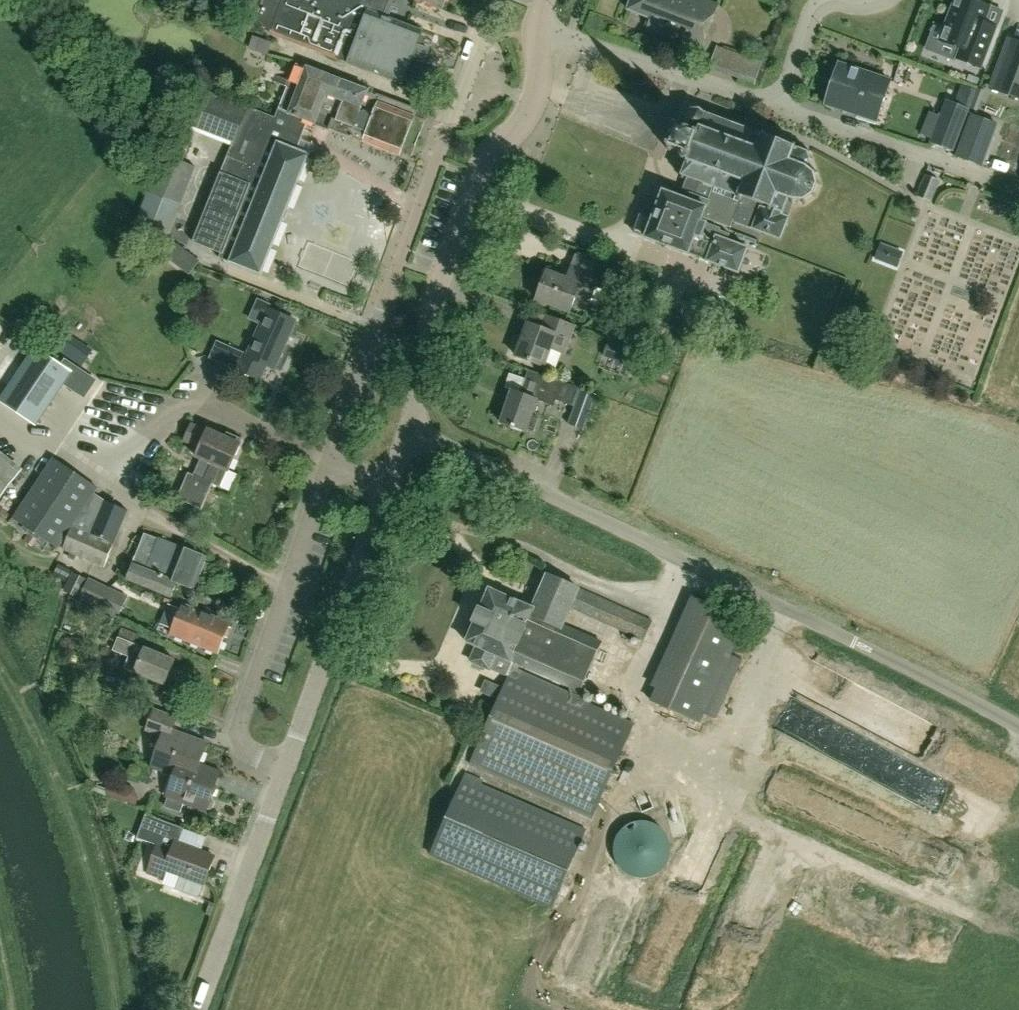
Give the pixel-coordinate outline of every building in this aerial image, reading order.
[(246,4),(255,7),(258,9),(255,17),(260,24),(271,28),(270,31),(348,60),(348,61),(401,83),(407,69),(419,74),(429,49),(417,44),(422,30),(388,16),(394,0),(248,0),(246,4)] [(706,0),(632,0),(628,10),(630,10),(651,18),(647,29),(700,50),(717,5),(706,0)] [(973,0),(955,0),(940,41),(960,48),(956,59),(981,68),(996,27),(984,23),(990,7),(973,0)] [(1012,41),(1005,60),(1002,59),(991,88),(1018,99),(1018,43),(1012,41)] [(890,80),(838,63),(825,103),(858,114),(857,117),(875,123),(876,120),(877,121),(890,80)] [(283,101),(279,109),(309,122),(319,125),(328,129),(329,130),(330,129),(400,155),(400,154),(411,158),(425,119),(423,119),(426,111),(417,108),(418,107),(307,66),(306,68),(297,65),(291,81),(288,88),(283,101)] [(192,85),(178,121),(233,143),(232,147),(194,242),(221,253),(219,258),(229,262),(261,275),(310,154),(298,150),(309,122),(279,109),(276,118),(257,111),(192,85)] [(930,112),(922,134),(932,138),(931,143),(954,152),(970,108),(946,100),(940,116),(930,112)] [(680,198),(706,207),(702,217),(729,227),(732,220),(753,228),(781,239),(788,218),(787,217),(792,204),(793,204),(795,200),(803,200),(804,204),(806,204),(805,200),(812,195),(815,198),(817,196),(814,193),(817,185),(821,186),(821,184),(817,183),(815,175),(818,173),(817,171),(814,173),(807,168),(809,164),(810,159),(814,159),(813,157),(810,158),(808,153),(810,151),(809,150),(807,152),(799,149),(795,147),(797,143),(795,142),(793,146),(765,136),(767,132),(765,131),(763,135),(746,129),(748,126),(746,125),(745,126),(728,120),(729,118),(727,118),(726,121),(708,114),(709,111),(707,110),(706,114),(701,110),(702,107),(700,107),(700,109),(693,109),(692,107),(691,107),(692,110),(688,115),(685,114),(685,116),(687,116),(687,123),(684,123),(685,125),(687,124),(686,128),(680,126),(681,123),(678,122),(677,125),(675,124),(674,126),(676,127),(670,144),(667,143),(666,146),(669,147),(668,149),(670,150),(671,148),(682,152),(681,152),(681,153),(681,154),(681,155),(681,156),(682,157),(684,158),(684,159),(685,159),(686,159),(688,159),(683,173),(679,172),(679,174),(682,175),(681,178),(683,179),(684,176),(688,177),(680,198)] [(997,124),(973,115),(957,157),(981,166),(997,124)] [(319,125),(314,137),(324,141),(328,129),(319,125)] [(190,180),(196,166),(164,153),(158,167),(190,180)] [(190,180),(158,167),(149,190),(181,203),(190,180)] [(931,200),(940,180),(926,174),(918,195),(931,200)] [(149,190),(134,228),(166,240),(181,203),(149,190)] [(701,222),(702,217),(706,207),(680,198),(663,191),(652,220),(640,215),(634,233),(645,237),(645,238),(688,254),(689,253),(707,260),(706,261),(738,273),(747,249),(727,241),(729,235),(719,231),(720,229),(701,222)] [(903,251),(880,242),(874,257),(897,266),(903,251)] [(198,261),(178,245),(168,257),(189,273),(198,261)] [(576,297),(577,297),(589,302),(599,276),(610,280),(614,269),(577,254),(568,279),(548,271),(537,299),(570,312),(576,297)] [(298,321),(269,307),(248,356),(243,354),(237,369),(262,381),(268,368),(275,371),(298,321)] [(573,326),(548,316),(543,329),(528,323),(516,355),(544,366),(551,348),(563,353),(573,326)] [(627,375),(636,350),(620,344),(610,369),(627,375)] [(36,349),(1,401),(36,424),(37,422),(63,383),(85,397),(96,381),(65,361),(62,366),(36,349)] [(520,393),(511,390),(501,422),(528,431),(538,400),(554,405),(557,396),(573,402),(578,387),(562,382),(562,381),(529,370),(525,380),(520,393)] [(584,430),(597,395),(580,389),(567,424),(584,430)] [(122,419),(135,414),(130,402),(117,407),(122,419)] [(184,440),(200,447),(196,456),(201,458),(193,475),(189,473),(177,498),(201,509),(213,484),(221,488),(222,487),(219,485),(226,470),(229,471),(241,444),(243,439),(227,432),(225,437),(208,429),(207,431),(191,424),(184,440)] [(24,469),(0,450),(0,499),(24,469)] [(104,567),(128,511),(106,501),(94,493),(98,488),(54,459),(14,518),(58,548),(61,544),(64,546),(63,549),(104,567)] [(127,579),(171,597),(177,582),(194,589),(207,557),(183,547),(183,548),(145,533),(127,579)] [(63,591),(64,592),(78,599),(78,600),(118,618),(128,597),(89,578),(88,579),(72,572),(67,583),(63,591)] [(512,662),(512,669),(519,672),(520,665),(580,692),(602,643),(563,626),(571,608),(643,640),(651,621),(546,574),(532,607),(489,588),(465,641),(476,646),(469,661),(489,670),(496,655),(512,662)] [(697,598),(651,701),(700,722),(745,620),(697,598)] [(230,623),(182,604),(170,633),(218,653),(230,623)] [(134,673),(165,685),(175,659),(145,647),(144,648),(119,637),(114,650),(129,656),(124,668),(135,672),(134,673)] [(593,816),(634,723),(519,672),(512,669),(500,696),(471,761),(593,816)] [(147,730),(162,736),(157,751),(198,767),(200,763),(207,742),(172,729),(177,717),(154,709),(147,730)] [(220,771),(200,763),(198,767),(157,751),(151,767),(174,775),(166,797),(206,811),(207,808),(209,809),(212,808),(214,803),(212,799),(210,798),(220,771)] [(466,774),(431,855),(552,908),(574,856),(586,829),(466,774)] [(120,801),(136,806),(138,799),(133,788),(126,785),(120,801)] [(199,898),(204,884),(214,856),(179,844),(184,828),(145,814),(136,838),(158,846),(149,873),(164,879),(167,871),(180,875),(175,890),(199,898)] [(667,864),(670,855),(670,846),(668,837),(662,830),(655,824),(646,822),(637,822),(628,825),(621,831),(616,839),(614,848),(615,857),(619,866),(626,872),(634,876),(643,878),(652,876),(660,871),(667,864)]
